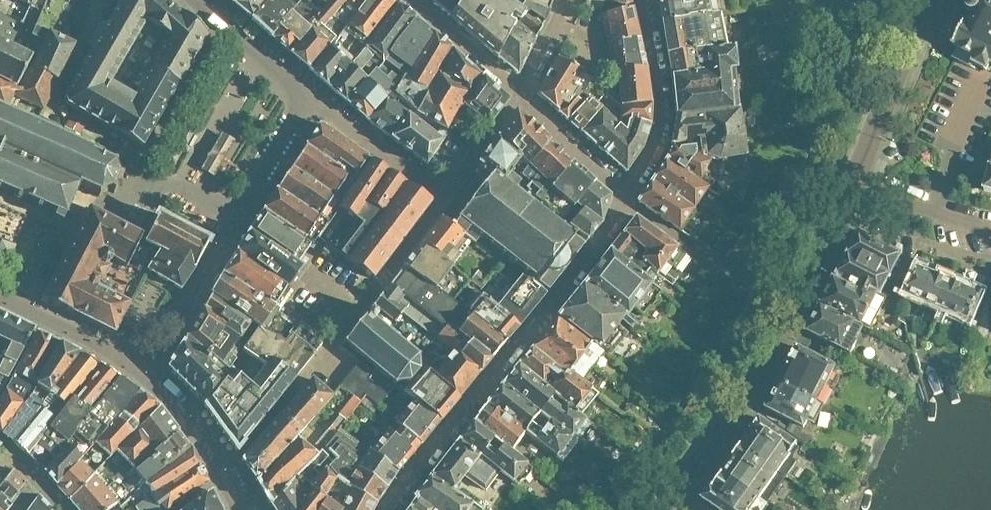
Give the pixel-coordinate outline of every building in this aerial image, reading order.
[(28,3),(26,6),(29,8),(41,13),(47,0),(23,0),(28,3)] [(41,13),(65,22),(62,32),(69,35),(80,0),(47,0),(41,13)] [(141,149),(178,85),(179,86),(208,36),(182,14),(181,15),(164,0),(121,0),(120,1),(119,1),(117,4),(118,4),(108,21),(106,23),(107,23),(99,37),(99,36),(97,39),(98,40),(90,53),(89,53),(88,55),(88,56),(81,69),(80,68),(79,71),(79,72),(72,83),(71,85),(66,94),(65,94),(65,95),(65,97),(66,98),(67,103),(66,103),(66,105),(68,106),(69,105),(74,109),(76,111),(77,110),(88,116),(88,117),(90,119),(90,118),(101,124),(101,125),(102,126),(103,125),(114,132),(126,140),(124,143),(127,144),(128,142),(130,141),(139,147),(141,149)] [(69,35),(67,43),(73,46),(87,20),(86,19),(90,13),(88,11),(93,4),(92,2),(93,0),(80,0),(69,35)] [(269,0),(237,0),(232,5),(251,20),(269,0)] [(291,13),(292,13),(301,1),(301,0),(269,0),(251,20),(271,37),(291,13)] [(330,0),(301,0),(301,1),(319,18),(330,0)] [(357,13),(345,3),(348,0),(330,0),(319,18),(311,30),(329,46),(332,42),(335,38),(337,40),(343,31),(357,13)] [(399,5),(393,0),(367,0),(357,13),(343,31),(365,48),(399,5)] [(367,0),(348,0),(345,3),(357,13),(367,0)] [(435,6),(436,6),(449,17),(460,0),(428,0),(435,6)] [(515,26),(535,40),(542,23),(543,23),(547,13),(513,0),(508,0),(507,1),(505,0),(460,0),(449,17),(469,33),(468,35),(476,42),(477,41),(497,58),(515,26)] [(547,13),(552,0),(514,0),(547,13)] [(673,4),(660,7),(661,10),(663,23),(711,16),(722,14),(726,13),(724,0),(700,0),(673,4)] [(979,2),(977,0),(969,0),(967,1),(966,3),(966,6),(967,9),(970,11),(973,12),(967,23),(965,22),(964,23),(963,23),(961,25),(962,26),(954,42),(953,41),(951,44),(953,45),(952,46),(955,47),(956,47),(957,47),(956,50),(957,50),(953,59),(970,68),(972,65),(985,72),(989,64),(990,65),(990,0),(980,0),(979,2)] [(290,54),(311,30),(319,18),(301,1),(292,13),(291,13),(271,37),(290,54)] [(392,47),(416,19),(399,5),(365,48),(382,62),(384,59),(392,47)] [(11,47),(24,53),(30,56),(26,67),(31,69),(57,81),(73,46),(67,43),(69,35),(62,32),(65,22),(41,13),(29,8),(20,24),(11,47)] [(636,24),(633,8),(600,13),(604,27),(636,24)] [(0,11),(0,42),(11,47),(20,24),(0,11)] [(726,47),(722,14),(711,16),(663,23),(668,55),(693,51),(717,48),(726,47)] [(405,76),(427,43),(432,33),(416,19),(392,47),(384,59),(405,76)] [(640,41),(636,24),(604,27),(607,41),(626,41),(640,41)] [(517,75),(535,40),(515,26),(497,58),(517,75)] [(309,70),(329,46),(311,30),(290,54),(309,70)] [(344,52),(340,57),(347,63),(351,66),(352,64),(365,48),(343,31),(337,40),(335,38),(332,42),(344,52)] [(432,84),(442,64),(450,49),(441,40),(432,33),(427,43),(405,76),(416,83),(428,90),(432,84)] [(643,56),(640,41),(626,41),(607,41),(608,46),(609,56),(617,55),(643,56)] [(24,53),(11,47),(0,42),(0,78),(17,86),(26,67),(30,56),(24,53)] [(309,70),(328,86),(328,85),(347,63),(340,57),(344,52),(332,42),(329,46),(309,70)] [(740,107),(735,71),(732,46),(726,47),(717,48),(693,51),(695,61),(703,60),(704,66),(695,67),(696,73),(672,76),(676,117),(699,113),(737,107),(740,107)] [(360,72),(368,78),(376,70),(382,62),(365,48),(352,64),(360,72)] [(484,80),(472,69),(450,49),(442,64),(432,84),(439,88),(441,84),(468,99),(475,90),(484,80)] [(695,67),(695,61),(693,51),(668,55),(670,62),(672,73),(672,76),(696,73),(695,67)] [(646,69),(645,61),(643,56),(617,55),(609,56),(612,70),(618,69),(646,69)] [(587,91),(593,80),(594,79),(582,71),(583,71),(557,56),(557,57),(537,94),(550,106),(558,112),(581,86),(587,91)] [(328,85),(347,102),(368,78),(360,72),(352,64),(351,66),(347,63),(328,85)] [(57,81),(26,67),(17,86),(0,78),(0,110),(4,111),(10,97),(42,111),(57,81)] [(648,83),(646,69),(618,69),(612,70),(612,71),(614,84),(620,83),(648,83)] [(415,114),(428,90),(416,83),(405,76),(397,88),(385,77),(378,87),(387,95),(390,98),(393,94),(398,99),(415,114)] [(387,95),(378,87),(368,78),(347,102),(352,107),(367,118),(387,95)] [(488,125),(507,102),(507,101),(484,80),(475,90),(468,99),(463,107),(464,106),(488,125)] [(651,102),(648,83),(620,83),(623,104),(651,104),(651,102)] [(458,110),(463,107),(468,99),(441,84),(439,88),(432,84),(428,90),(415,114),(435,126),(449,134),(457,123),(453,119),(458,110)] [(590,94),(587,91),(581,86),(558,112),(567,120),(590,94)] [(409,116),(397,107),(400,104),(396,101),(398,99),(393,94),(390,98),(387,95),(367,118),(391,138),(409,116)] [(603,105),(590,94),(567,120),(581,133),(601,108),(603,105)] [(425,166),(449,134),(435,126),(415,114),(398,99),(396,101),(400,104),(397,107),(409,116),(391,138),(425,166)] [(650,125),(651,104),(623,104),(617,105),(616,116),(619,116),(619,118),(623,121),(635,123),(650,125)] [(746,171),(744,156),(737,107),(699,113),(703,140),(679,144),(680,150),(695,148),(696,151),(699,151),(699,153),(713,158),(717,159),(721,159),(723,174),(746,171)] [(595,145),(613,120),(607,115),(608,113),(601,108),(581,133),(595,145)] [(117,161),(114,158),(111,161),(94,153),(96,148),(93,146),(91,151),(71,142),(73,137),(70,135),(68,141),(47,132),(50,126),(46,124),(44,130),(4,111),(0,110),(0,188),(16,195),(14,200),(18,202),(20,197),(36,204),(34,209),(38,211),(40,206),(54,213),(52,218),(56,220),(57,219),(61,221),(77,186),(79,187),(80,185),(97,193),(98,197),(102,196),(101,193),(111,189),(114,193),(117,190),(114,186),(117,177),(122,177),(123,173),(117,173),(113,163),(117,161)] [(515,150),(533,125),(517,110),(516,110),(497,135),(497,136),(498,137),(515,150)] [(703,140),(699,113),(676,117),(672,144),(679,144),(703,140)] [(625,172),(643,148),(650,125),(635,123),(632,124),(629,128),(626,126),(624,129),(613,120),(595,145),(625,172)] [(352,178),(367,158),(321,124),(307,146),(352,178)] [(519,178),(548,140),(533,125),(515,150),(509,170),(519,178)] [(236,138),(221,129),(200,166),(216,175),(236,138)] [(458,219),(452,226),(471,241),(481,250),(489,241),(492,244),(491,245),(493,246),(494,244),(505,254),(504,255),(506,257),(507,256),(515,262),(514,264),(516,265),(517,263),(526,271),(525,273),(527,274),(528,272),(537,280),(536,281),(538,283),(539,281),(549,290),(559,276),(560,276),(574,258),(574,257),(584,244),(575,235),(576,234),(574,233),(573,234),(564,227),(565,226),(563,224),(562,226),(552,218),(553,217),(552,215),(551,217),(543,210),(544,209),(541,207),(536,203),(522,191),(526,184),(519,178),(513,185),(501,175),(506,169),(509,171),(509,170),(515,150),(498,137),(478,163),(481,165),(475,172),(486,182),(480,189),(479,189),(470,200),(471,201),(457,218),(458,219)] [(539,200),(572,162),(548,140),(519,178),(526,184),(522,191),(536,203),(538,199),(539,200)] [(703,173),(713,158),(699,153),(699,151),(696,151),(695,148),(680,150),(679,144),(672,144),(667,159),(666,159),(698,180),(711,188),(715,180),(703,173)] [(293,166),(342,202),(357,181),(352,178),(307,146),(293,166)] [(431,202),(393,175),(392,177),(368,160),(369,159),(367,158),(352,178),(357,181),(342,202),(328,221),(316,238),(341,255),(341,256),(348,261),(371,278),(387,256),(363,239),(377,218),(404,238),(431,202)] [(989,166),(982,190),(990,192),(990,158),(989,166)] [(711,188),(698,180),(666,159),(653,179),(694,207),(707,188),(710,189),(711,188)] [(577,203),(596,182),(574,164),(572,162),(539,200),(563,220),(577,203)] [(342,202),(293,166),(278,187),(328,221),(342,202)] [(694,207),(653,179),(637,201),(679,230),(694,207)] [(602,222),(611,195),(596,182),(577,203),(584,209),(601,223),(602,222)] [(328,221),(278,187),(264,209),(292,230),(312,244),(316,238),(328,221)] [(88,209),(56,271),(41,300),(72,313),(72,312),(114,333),(117,327),(119,323),(129,304),(97,287),(100,280),(103,281),(110,266),(108,265),(111,259),(126,267),(142,235),(90,209),(88,209)] [(312,244),(292,230),(264,209),(255,221),(250,231),(274,247),(298,264),(310,247),(312,244)] [(589,239),(601,223),(584,209),(573,222),(575,223),(573,226),(589,239)] [(193,272),(210,241),(206,239),(206,240),(193,232),(183,226),(182,227),(161,215),(158,213),(156,217),(157,217),(153,225),(152,225),(149,230),(150,231),(145,239),(160,247),(148,268),(149,270),(181,289),(193,272)] [(676,248),(677,247),(674,245),(674,246),(662,238),(663,237),(655,231),(654,232),(636,219),(637,218),(634,216),(632,219),(633,219),(623,232),(621,234),(622,235),(644,252),(641,255),(656,266),(676,281),(679,277),(665,266),(668,262),(676,268),(685,255),(676,248)] [(753,238),(764,222),(756,216),(744,233),(753,238)] [(471,241),(452,226),(442,217),(429,233),(429,232),(425,237),(425,238),(422,242),(445,259),(443,261),(451,267),(452,265),(471,241)] [(300,266),(298,264),(274,247),(250,231),(237,252),(264,271),(287,288),(288,289),(301,271),(302,269),(300,266)] [(879,296),(901,253),(858,231),(835,274),(837,276),(835,279),(857,291),(860,286),(879,296)] [(741,255),(753,238),(744,233),(733,250),(741,255)] [(653,285),(658,278),(651,273),(656,266),(641,255),(644,252),(622,235),(609,251),(651,283),(653,285)] [(466,277),(452,265),(451,267),(443,261),(445,259),(422,242),(404,265),(420,277),(423,278),(453,301),(453,300),(467,283),(466,277)] [(642,321),(629,310),(633,306),(643,314),(648,308),(651,308),(658,299),(657,296),(661,291),(653,285),(651,283),(609,251),(585,283),(626,315),(636,323),(639,326),(642,321)] [(287,288),(264,271),(237,252),(224,272),(260,299),(273,308),(275,310),(278,312),(293,292),(292,292),(288,289),(287,288)] [(388,285),(390,285),(440,324),(456,303),(453,300),(453,301),(452,302),(434,288),(434,289),(404,265),(402,267),(402,268),(388,285)] [(937,306),(949,278),(936,273),(936,274),(916,266),(905,293),(907,294),(904,300),(922,308),(925,301),(937,306)] [(482,287),(489,278),(479,270),(472,279),(482,287)] [(275,310),(273,308),(260,299),(224,272),(220,279),(211,294),(225,303),(248,319),(260,328),(275,310)] [(522,323),(546,294),(532,282),(533,281),(525,275),(500,305),(522,323)] [(886,299),(879,296),(860,286),(857,291),(835,279),(833,278),(820,304),(864,326),(870,330),(886,299)] [(968,320),(980,293),(961,285),(961,284),(949,278),(937,306),(949,311),(946,318),(963,325),(966,319),(968,320)] [(605,353),(609,357),(610,357),(627,335),(617,327),(623,320),(632,328),(636,323),(626,315),(585,283),(559,315),(599,348),(605,353)] [(373,305),(386,316),(383,319),(415,344),(417,341),(423,345),(440,324),(390,285),(384,291),(382,293),(383,293),(374,304),(373,305)] [(519,327),(497,309),(497,308),(476,291),(462,308),(471,315),(506,342),(519,327)] [(248,319),(225,303),(211,294),(204,307),(235,336),(248,319)] [(856,342),(864,326),(820,304),(813,317),(812,317),(804,331),(851,355),(858,342),(856,342)] [(238,339),(235,336),(204,307),(189,334),(186,337),(218,364),(238,339)] [(737,308),(728,320),(737,327),(746,315),(737,308)] [(418,356),(377,322),(381,317),(371,309),(344,341),(377,368),(396,383),(396,382),(409,381),(410,383),(419,369),(419,365),(419,363),(418,356)] [(0,313),(0,384),(4,386),(33,329),(0,313)] [(448,325),(435,341),(452,354),(465,338),(491,360),(506,342),(471,315),(458,332),(448,325)] [(605,353),(559,315),(532,349),(560,373),(564,369),(570,374),(582,383),(593,369),(605,353)] [(716,324),(731,335),(737,327),(728,320),(722,316),(716,324)] [(322,345),(298,327),(290,337),(313,355),(322,345)] [(281,396),(313,355),(290,337),(283,346),(260,328),(242,350),(265,368),(258,377),(281,396)] [(60,343),(38,331),(0,400),(0,432),(2,433),(27,401),(31,396),(36,386),(33,384),(60,343)] [(205,405),(227,372),(218,364),(186,337),(167,368),(205,405)] [(459,398),(486,366),(491,360),(465,338),(452,354),(433,377),(459,398)] [(39,408),(80,354),(79,353),(78,354),(60,343),(33,384),(36,386),(31,396),(27,401),(2,433),(12,441),(39,408)] [(832,390),(825,386),(835,368),(796,348),(786,366),(788,367),(779,384),(823,407),(832,390)] [(582,383),(570,374),(564,369),(560,373),(532,349),(518,366),(581,415),(596,396),(582,383)] [(64,405),(101,364),(100,364),(99,364),(81,355),(80,354),(39,408),(12,441),(14,442),(27,454),(43,434),(48,426),(64,405)] [(368,378),(373,372),(361,362),(349,376),(368,391),(374,383),(368,378)] [(75,434),(92,412),(119,377),(114,373),(113,374),(106,369),(106,368),(101,364),(64,405),(48,426),(43,434),(27,454),(45,471),(55,484),(67,473),(77,463),(82,459),(80,456),(69,444),(75,434)] [(459,398),(433,377),(419,365),(419,369),(410,383),(403,391),(414,399),(440,420),(459,398)] [(581,415),(518,366),(508,379),(507,378),(502,384),(539,413),(547,419),(577,442),(591,423),(581,415)] [(396,383),(377,368),(373,372),(368,378),(374,383),(388,395),(390,392),(396,385),(396,383)] [(254,428),(280,397),(281,396),(258,377),(250,387),(229,370),(227,372),(205,405),(204,406),(236,451),(255,429),(254,428)] [(378,406),(388,395),(374,383),(368,391),(349,376),(341,386),(360,401),(365,395),(378,406)] [(92,447),(139,391),(119,377),(92,412),(75,434),(89,445),(92,447)] [(296,437),(331,396),(310,380),(267,430),(266,429),(259,438),(259,439),(243,457),(242,459),(243,461),(256,478),(255,479),(257,481),(257,480),(275,460),(296,437)] [(539,413),(502,384),(487,404),(523,432),(562,462),(578,443),(577,442),(547,419),(539,413)] [(814,424),(823,407),(779,384),(765,408),(803,428),(807,421),(814,424)] [(109,457),(158,407),(156,404),(139,391),(92,447),(89,445),(80,456),(82,459),(77,463),(67,473),(55,484),(67,498),(92,474),(93,473),(87,467),(99,448),(109,457)] [(420,444),(440,420),(414,399),(396,422),(396,423),(400,427),(420,444)] [(523,432),(487,404),(481,412),(472,422),(525,463),(527,460),(513,449),(513,445),(523,432)] [(152,454),(177,431),(158,407),(109,457),(93,473),(92,474),(97,480),(102,475),(108,482),(123,467),(128,472),(126,474),(128,477),(144,464),(149,458),(150,460),(155,456),(152,454)] [(339,428),(345,420),(339,415),(332,424),(338,429),(339,428)] [(789,455),(796,445),(759,419),(751,430),(752,431),(741,445),(779,472),(785,477),(797,461),(789,455)] [(525,463),(472,422),(459,440),(498,470),(516,485),(519,481),(523,480),(530,471),(530,467),(525,463)] [(420,444),(400,427),(394,435),(389,430),(371,451),(397,472),(414,452),(413,451),(420,444)] [(272,505),(309,463),(316,455),(334,433),(328,428),(310,449),(296,437),(275,460),(257,480),(272,505)] [(397,472),(371,451),(369,450),(368,451),(339,428),(338,429),(334,433),(316,455),(321,459),(324,456),(332,463),(324,471),(330,477),(333,481),(338,479),(352,488),(376,504),(379,498),(398,472),(397,472)] [(145,485),(189,447),(187,444),(177,431),(152,454),(155,456),(150,460),(149,458),(144,464),(128,477),(140,489),(145,485)] [(498,470),(459,440),(441,463),(431,475),(452,491),(463,477),(483,492),(497,472),(497,471),(498,470)] [(733,457),(722,473),(767,503),(785,477),(779,472),(741,445),(732,456),(733,457)] [(154,496),(198,462),(189,447),(145,485),(154,496)] [(154,496),(165,509),(169,509),(207,481),(198,462),(154,496)] [(312,492),(309,488),(320,476),(309,463),(272,505),(274,509),(296,509),(312,492)] [(77,509),(107,509),(108,509),(115,502),(118,506),(140,489),(128,477),(126,474),(128,472),(123,467),(108,482),(102,475),(97,480),(92,474),(67,498),(77,509)] [(25,481),(12,470),(0,484),(0,494),(11,505),(25,481)] [(516,485),(498,470),(497,471),(497,472),(515,486),(516,485)] [(333,481),(330,477),(324,471),(320,476),(309,488),(312,492),(296,509),(317,509),(322,500),(333,481)] [(722,473),(712,488),(710,486),(701,498),(715,508),(714,509),(762,509),(767,503),(722,473)] [(452,491),(431,475),(414,497),(416,498),(408,509),(409,509),(477,509),(452,491)] [(40,496),(25,481),(11,505),(8,509),(29,509),(40,496)] [(620,483),(609,496),(619,503),(629,491),(620,483)] [(352,488),(341,509),(373,509),(376,504),(352,488)] [(211,491),(184,509),(220,509),(211,491)] [(0,494),(0,509),(8,509),(11,505),(0,494)] [(40,496),(29,509),(52,509),(40,496)] [(597,506),(602,509),(609,509),(613,506),(603,498),(597,506)] [(322,500),(317,509),(337,509),(322,500)]
